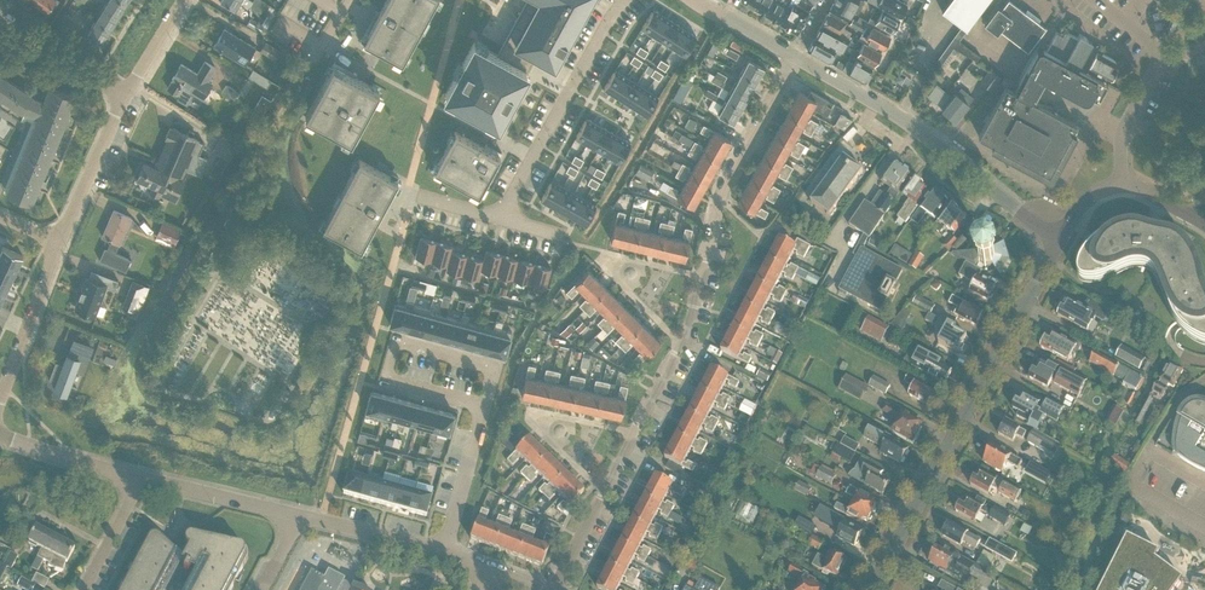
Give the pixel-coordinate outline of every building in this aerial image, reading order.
[(35,2),(47,11),(52,4),(55,6),(59,0),(36,0),(35,2)] [(118,17),(127,3),(121,0),(109,0),(104,8),(118,17)] [(235,9),(240,0),(221,0),(235,9)] [(364,42),(402,63),(436,0),(386,0),(364,42)] [(521,17),(513,13),(509,20),(517,24),(500,56),(474,42),(445,94),(498,123),(527,71),(526,70),(534,55),(554,66),(590,0),(530,0),(521,17)] [(772,0),(757,0),(753,7),(765,14),(772,0)] [(790,0),(781,0),(781,1),(780,0),(772,0),(765,14),(782,24),(788,14),(784,12),(790,0)] [(784,12),(788,14),(782,24),(797,33),(809,11),(794,3),(795,1),(802,4),(804,0),(790,0),(784,12)] [(840,16),(847,19),(852,10),(857,13),(864,1),(863,0),(835,0),(829,10),(840,16)] [(879,5),(878,7),(883,10),(884,8),(901,16),(907,4),(900,0),(870,0),(879,5)] [(962,26),(967,30),(990,0),(951,0),(942,11),(962,26)] [(1046,28),(1044,26),(1042,25),(1039,22),(1041,19),(1034,14),(1032,17),(1010,0),(1007,0),(1001,8),(997,6),(984,23),(997,33),(1000,29),(1028,51),(1046,28)] [(262,7),(253,1),(249,6),(259,12),(262,7)] [(96,21),(110,30),(118,17),(104,8),(96,21)] [(653,10),(641,29),(652,36),(664,17),(653,10)] [(881,26),(892,32),(899,19),(883,10),(877,21),(870,18),(867,23),(873,26),(879,29),(881,26)] [(845,22),(839,18),(828,12),(822,24),(848,38),(851,31),(843,27),(845,22)] [(1168,37),(1173,32),(1175,32),(1178,31),(1179,30),(1180,28),(1181,27),(1181,24),(1181,22),(1180,20),(1179,19),(1179,12),(1174,17),(1172,17),(1167,29),(1168,30),(1168,37)] [(74,18),(65,13),(61,19),(71,24),(74,18)] [(264,25),(251,17),(246,25),(260,33),(264,25)] [(664,17),(652,36),(663,43),(675,23),(664,17)] [(866,25),(853,18),(850,24),(863,31),(866,25)] [(110,30),(96,21),(88,34),(102,43),(110,30)] [(675,23),(663,43),(673,49),(685,30),(675,23)] [(849,39),(839,34),(822,24),(815,36),(842,51),(849,39)] [(882,48),(883,48),(890,36),(879,29),(873,26),(867,37),(861,34),(859,39),(864,42),(880,51),(882,48)] [(960,40),(967,30),(962,26),(936,61),(941,64),(954,48),(977,60),(980,55),(960,40)] [(224,29),(214,46),(245,64),(255,47),(224,29)] [(685,30),(673,49),(684,56),(696,37),(685,30)] [(1079,34),(1078,37),(1078,38),(1065,30),(1062,35),(1056,32),(1047,49),(1086,71),(1089,66),(1110,78),(1111,77),(1114,76),(1116,72),(1115,69),(1116,68),(1113,66),(1116,61),(1097,51),(1096,52),(1093,50),(1094,49),(1089,46),(1089,44),(1089,43),(1088,40),(1087,39),(1085,38),(1086,37),(1083,36),(1079,34)] [(807,50),(825,60),(830,62),(833,57),(834,57),(838,51),(814,38),(807,50)] [(280,51),(265,41),(260,50),(275,60),(280,51)] [(850,55),(861,61),(862,58),(874,65),(881,52),(880,51),(864,42),(860,50),(854,47),(850,55)] [(460,60),(464,47),(457,45),(453,58),(460,60)] [(739,53),(727,46),(723,52),(736,59),(739,53)] [(1037,50),(1019,84),(1038,94),(1045,80),(1082,99),(1085,100),(1088,99),(1091,97),(1091,96),(1098,100),(1107,83),(1043,48),(1041,48),(1039,49),(1037,50)] [(756,81),(764,68),(749,59),(741,73),(756,81)] [(836,65),(842,69),(849,73),(865,82),(873,67),(857,59),(854,63),(848,60),(845,64),(839,60),(836,65)] [(173,80),(168,88),(179,95),(177,98),(187,104),(194,92),(201,97),(199,101),(207,106),(215,92),(209,88),(212,82),(208,80),(215,67),(205,61),(197,73),(181,64),(172,79),(173,80)] [(379,90),(333,65),(305,116),(351,141),(379,90)] [(615,69),(603,89),(614,95),(626,76),(615,69)] [(980,82),(991,90),(1001,78),(991,69),(980,82)] [(727,76),(717,71),(714,76),(724,81),(727,76)] [(749,95),(756,81),(741,73),(734,87),(749,95)] [(49,87),(43,101),(32,97),(33,96),(0,74),(0,97),(22,112),(23,111),(38,117),(6,192),(32,203),(75,98),(49,87)] [(263,105),(275,84),(258,74),(246,95),(263,105)] [(626,76),(614,95),(625,102),(637,83),(626,76)] [(721,86),(724,81),(714,76),(711,81),(721,86)] [(1038,94),(1019,84),(1019,85),(1004,77),(1000,83),(999,82),(984,101),(994,106),(978,136),(1049,174),(1076,124),(1034,101),(1038,94)] [(684,78),(673,99),(680,103),(691,82),(684,78)] [(724,81),(721,86),(731,92),(726,100),(741,109),(749,95),(734,87),(724,81)] [(637,83),(625,102),(635,109),(647,90),(637,83)] [(238,92),(226,85),(222,91),(234,99),(238,92)] [(942,109),(955,120),(969,102),(968,102),(972,97),(961,88),(957,93),(956,92),(952,97),(937,85),(929,95),(944,107),(942,109)] [(707,89),(704,95),(714,100),(716,95),(717,94),(707,89)] [(647,90),(635,109),(646,116),(658,97),(647,90)] [(800,91),(793,102),(810,112),(812,108),(827,116),(831,108),(826,105),(829,100),(811,90),(808,96),(800,91)] [(716,95),(714,100),(724,105),(719,114),(734,122),(741,109),(726,100),(716,95)] [(793,102),(787,114),(814,128),(817,122),(810,118),(809,120),(806,119),(810,112),(793,102)] [(834,124),(844,129),(852,119),(840,113),(834,124)] [(787,114),(781,125),(797,134),(801,127),(804,128),(803,130),(810,135),(814,128),(787,114)] [(587,118),(575,138),(587,145),(598,125),(587,118)] [(689,118),(685,126),(692,129),(696,122),(689,118)] [(598,125),(587,145),(598,151),(609,131),(598,125)] [(712,135),(708,142),(724,151),(731,140),(714,131),(704,125),(700,132),(708,136),(709,133),(712,135)] [(781,125),(775,136),(801,151),(805,144),(797,140),(796,143),(794,141),(797,134),(781,125)] [(190,135),(173,128),(155,168),(144,163),(137,178),(160,189),(158,192),(175,199),(184,180),(180,179),(185,168),(201,175),(209,158),(199,154),(204,143),(197,140),(198,139),(190,135)] [(500,156),(455,131),(434,170),(479,194),(500,156)] [(609,131),(598,151),(608,157),(619,137),(609,131)] [(687,148),(692,140),(681,134),(676,142),(687,148)] [(775,136),(768,147),(785,156),(789,149),(792,151),(791,153),(798,157),(801,151),(775,136)] [(237,147),(221,137),(212,150),(220,155),(209,173),(217,179),(237,147)] [(619,137),(608,157),(620,163),(631,143),(619,137)] [(692,147),(718,162),(724,151),(708,142),(704,149),(701,148),(703,145),(695,141),(692,147)] [(696,164),(712,173),(718,162),(692,147),(688,154),(695,158),(697,156),(700,157),(696,164)] [(768,147),(762,158),(789,173),(792,167),(785,163),(784,165),(781,163),(785,156),(768,147)] [(844,157),(811,202),(830,216),(863,171),(844,157)] [(762,158),(756,169),(773,178),(777,171),(779,173),(778,175),(785,179),(789,173),(762,158)] [(398,181),(359,160),(322,228),(361,249),(398,181)] [(680,170),(706,184),(712,173),(696,164),(692,172),(689,170),(690,167),(683,163),(680,170)] [(641,164),(638,170),(650,176),(653,170),(641,164)] [(911,175),(895,164),(882,182),(891,188),(877,209),(865,201),(849,225),(864,235),(853,254),(857,256),(839,290),(881,312),(903,270),(864,249),(865,247),(864,246),(869,238),(870,238),(900,193),(898,192),(911,175)] [(756,169),(750,180),(776,195),(779,189),(773,185),(771,187),(769,185),(773,178),(756,169)] [(687,179),(683,186),(700,195),(706,184),(680,170),(676,177),(683,180),(684,178),(687,179)] [(910,218),(919,206),(916,204),(927,189),(922,186),(923,185),(914,178),(902,195),(909,200),(904,207),(905,207),(897,217),(906,223),(910,218)] [(552,180),(541,200),(552,206),(563,186),(552,180)] [(750,180),(744,191),(760,201),(764,193),(767,195),(766,197),(772,201),(776,195),(750,180)] [(700,195),(683,186),(679,194),(676,192),(678,189),(671,185),(667,192),(677,198),(693,207),(700,195)] [(563,186),(552,206),(563,212),(574,192),(563,186)] [(760,201),(744,191),(737,202),(754,212),(763,217),(767,211),(760,207),(759,209),(756,208),(760,201)] [(574,192),(563,212),(574,218),(585,199),(574,192)] [(919,206),(910,218),(915,222),(923,211),(935,219),(948,202),(933,192),(921,208),(919,206)] [(585,199),(574,218),(585,225),(596,205),(585,199)] [(946,226),(954,232),(966,216),(958,210),(950,205),(939,221),(933,229),(940,234),(946,226)] [(131,217),(114,210),(102,236),(109,239),(105,248),(103,247),(98,259),(124,271),(130,259),(115,252),(118,244),(119,244),(131,217)] [(611,241),(623,244),(627,226),(619,224),(620,221),(623,221),(625,213),(618,212),(615,223),(611,241)] [(627,226),(623,244),(635,247),(643,218),(635,216),(633,224),(636,224),(635,228),(627,226)] [(643,218),(635,247),(648,250),(652,232),(644,230),(645,227),(648,227),(650,219),(643,218)] [(182,230),(162,221),(154,240),(173,248),(182,230)] [(652,232),(648,250),(660,253),(668,224),(660,222),(658,230),(661,231),(660,234),(652,232)] [(668,224),(660,253),(673,256),(677,238),(669,236),(670,233),(672,233),(674,225),(668,224)] [(1181,329),(1185,333),(1191,338),(1198,342),(1202,343),(1204,344),(1204,285),(1204,279),(1201,268),(1198,261),(1195,254),(1190,248),(1186,242),(1180,238),(1174,235),(1167,233),(1160,232),(1149,229),(1138,226),(1130,226),(1121,227),(1113,230),(1106,234),(1099,238),(1091,245),(1085,252),(1081,257),(1079,263),(1078,269),(1078,276),(1081,279),(1086,282),(1090,282),(1100,280),(1112,275),(1124,269),(1130,267),(1136,265),(1142,266),(1147,268),(1152,272),(1156,277),(1171,313),(1173,318),(1176,323),(1181,329)] [(677,238),(673,256),(685,259),(689,241),(692,229),(685,228),(683,236),(686,237),(685,240),(677,238)] [(883,241),(873,236),(868,244),(879,250),(883,241)] [(953,236),(944,246),(951,253),(961,243),(953,236)] [(431,262),(437,242),(420,237),(415,257),(431,262)] [(780,238),(774,249),(791,258),(795,250),(798,252),(796,255),(804,259),(811,246),(797,239),(794,245),(780,238)] [(953,252),(952,254),(971,264),(975,266),(979,263),(985,267),(993,264),(996,269),(1000,275),(1009,259),(1004,241),(994,250),(987,246),(980,248),(976,255),(974,255),(953,252)] [(447,266),(452,251),(453,246),(437,242),(431,262),(447,266)] [(23,256),(3,246),(0,253),(0,260),(17,268),(23,256)] [(774,249),(768,261),(796,275),(799,268),(791,264),(790,267),(787,266),(791,258),(774,249)] [(483,260),(481,271),(497,275),(502,255),(486,250),(483,260)] [(462,275),(468,255),(452,251),(447,266),(446,271),(462,275)] [(911,255),(904,251),(899,259),(906,263),(911,255)] [(468,255),(462,275),(479,280),(481,271),(483,260),(468,255)] [(502,255),(497,275),(513,279),(518,259),(502,255)] [(518,259),(513,279),(529,284),(535,264),(518,259)] [(17,268),(0,260),(0,276),(11,281),(17,268)] [(768,261),(762,272),(779,281),(783,273),(786,274),(784,277),(792,281),(796,275),(768,261)] [(958,275),(974,283),(969,291),(987,301),(995,286),(985,280),(985,279),(979,276),(982,271),(966,262),(958,275)] [(535,264),(529,284),(546,288),(551,268),(535,264)] [(578,286),(584,292),(597,279),(588,270),(575,283),(566,292),(572,297),(578,291),(576,289),(578,286)] [(762,272),(756,283),(784,297),(787,291),(779,287),(778,290),(775,288),(779,281),(762,272)] [(820,279),(810,273),(806,281),(816,286),(820,279)] [(118,280),(104,275),(100,284),(86,278),(75,307),(96,315),(106,287),(114,290),(118,280)] [(11,281),(0,276),(0,292),(5,294),(11,281)] [(585,309),(606,288),(597,279),(584,292),(590,298),(588,300),(585,298),(579,304),(585,309)] [(149,286),(133,280),(123,307),(139,313),(149,286)] [(756,283),(750,294),(767,303),(771,295),(774,297),(773,300),(780,304),(784,297),(756,283)] [(602,310),(615,297),(606,288),(585,309),(590,315),(596,309),(594,306),(596,304),(602,310)] [(750,294),(745,306),(772,320),(775,313),(768,309),(766,312),(763,311),(767,303),(750,294)] [(798,298),(794,295),(791,302),(805,309),(809,302),(799,296),(798,298)] [(917,296),(916,296),(912,304),(931,314),(935,306),(917,296)] [(976,326),(984,312),(965,302),(965,303),(953,296),(949,303),(958,308),(955,315),(976,326)] [(603,327),(624,306),(615,297),(602,310),(608,316),(606,318),(604,316),(598,322),(603,327)] [(1059,307),(1057,311),(1058,314),(1058,315),(1088,331),(1096,317),(1104,322),(1108,314),(1099,307),(1087,301),(1083,308),(1067,299),(1064,306),(1063,305),(1062,307),(1059,307)] [(406,328),(412,307),(395,303),(390,324),(406,328)] [(412,307),(406,328),(423,333),(429,312),(430,309),(429,309),(413,305),(412,307)] [(620,328),(633,315),(624,306),(603,327),(608,333),(614,327),(612,325),(614,322),(620,328)] [(745,306),(739,317),(755,326),(759,318),(762,320),(761,322),(769,326),(772,320),(745,306)] [(429,312),(423,333),(439,337),(445,316),(429,312)] [(963,345),(967,337),(955,331),(957,329),(929,314),(925,320),(936,326),(937,325),(939,326),(941,324),(947,327),(938,342),(958,353),(959,351),(962,351),(964,347),(963,345)] [(461,321),(462,321),(456,342),(472,346),(478,326),(477,325),(467,323),(469,317),(463,315),(462,315),(461,321)] [(621,345),(642,324),(633,315),(620,328),(626,334),(624,336),(622,334),(616,340),(621,345)] [(456,342),(462,321),(461,321),(445,316),(439,337),(446,339),(456,342)] [(889,327),(868,316),(860,332),(881,343),(889,327)] [(739,317),(733,328),(760,342),(764,336),(756,332),(754,335),(751,333),(755,326),(739,317)] [(477,325),(478,326),(472,346),(489,351),(495,330),(493,330),(484,327),(485,321),(480,320),(479,319),(477,325)] [(1154,327),(1147,321),(1142,327),(1150,333),(1154,327)] [(582,323),(577,328),(580,331),(585,326),(582,323)] [(638,346),(651,333),(642,324),(621,345),(627,351),(632,345),(630,343),(632,340),(638,346)] [(569,325),(560,334),(565,337),(573,329),(569,325)] [(489,351),(505,356),(512,332),(495,327),(494,327),(493,330),(495,330),(489,351)] [(733,328),(727,339),(744,348),(748,340),(751,342),(749,345),(757,349),(760,342),(733,328)] [(540,333),(538,340),(545,341),(547,334),(546,334),(547,331),(541,329),(540,333)] [(651,333),(638,346),(644,352),(642,354),(640,352),(634,358),(639,363),(647,355),(660,342),(651,333)] [(1070,343),(1052,333),(1049,338),(1046,336),(1041,347),(1068,362),(1073,353),(1076,355),(1081,347),(1071,341),(1070,343)] [(592,339),(587,343),(592,349),(597,344),(592,339)] [(744,348),(727,339),(721,351),(748,365),(752,359),(744,355),(743,357),(740,356),(744,348)] [(93,349),(73,341),(64,365),(56,361),(49,379),(57,382),(54,390),(66,394),(75,371),(83,374),(93,349)] [(1146,359),(1122,345),(1115,357),(1139,371),(1140,370),(1146,373),(1151,363),(1146,360),(1146,359)] [(377,353),(389,357),(391,351),(380,347),(377,353)] [(770,348),(766,354),(773,358),(772,361),(777,364),(782,355),(770,348)] [(921,348),(911,365),(945,383),(952,370),(943,365),(945,361),(921,348)] [(591,354),(583,352),(581,360),(589,361),(591,354)] [(1143,378),(1095,352),(1089,362),(1114,376),(1124,381),(1123,383),(1136,390),(1143,378)] [(1087,381),(1051,361),(1047,368),(1039,363),(1037,369),(1035,368),(1029,378),(1047,388),(1051,382),(1078,397),(1087,381)] [(1170,363),(1160,380),(1161,380),(1159,384),(1158,383),(1153,391),(1163,397),(1169,385),(1174,388),(1183,370),(1170,363)] [(521,395),(534,398),(538,379),(530,377),(531,374),(534,374),(536,367),(528,365),(526,376),(521,395)] [(706,379),(723,388),(727,380),(730,382),(728,385),(736,389),(740,382),(712,368),(706,379)] [(534,398),(546,400),(553,370),(546,369),(544,377),(547,377),(546,381),(538,379),(534,398)] [(771,375),(760,369),(756,377),(768,382),(771,375)] [(546,400),(559,403),(563,384),(555,383),(555,379),(558,380),(560,372),(553,370),(546,400)] [(559,403),(571,406),(578,376),(570,374),(569,382),(572,383),(571,386),(563,384),(559,403)] [(909,395),(932,407),(939,394),(919,383),(920,381),(909,374),(905,382),(914,387),(909,395)] [(846,375),(838,389),(861,401),(869,387),(846,375)] [(571,406),(584,408),(588,390),(580,388),(580,385),(583,386),(585,377),(578,376),(571,406)] [(874,376),(869,386),(886,395),(891,386),(874,376)] [(700,390),(728,405),(731,398),(723,394),(722,397),(719,395),(723,388),(706,379),(700,390)] [(584,408),(596,411),(603,381),(596,380),(594,388),(597,389),(596,392),(588,390),(584,408)] [(764,388),(749,380),(745,387),(761,395),(764,388)] [(596,411),(609,414),(613,395),(605,394),(605,390),(608,391),(610,383),(603,381),(596,411)] [(621,397),(613,395),(609,414),(621,417),(628,386),(620,385),(619,393),(621,394),(621,397)] [(694,402),(711,410),(715,403),(718,404),(717,407),(724,411),(728,405),(700,390),(694,402)] [(365,415),(381,420),(382,420),(383,417),(382,417),(388,396),(371,392),(365,415)] [(1057,422),(1065,408),(1048,399),(1044,406),(1023,394),(1020,399),(1018,398),(1013,408),(1019,412),(1017,416),(1029,423),(1028,426),(1037,431),(1046,415),(1057,422)] [(404,401),(388,396),(382,417),(383,417),(398,421),(398,422),(404,401)] [(1153,401),(1148,398),(1134,422),(1140,425),(1153,401)] [(754,406),(743,400),(739,408),(750,413),(754,406)] [(404,401),(398,422),(398,421),(397,425),(398,425),(404,426),(405,420),(415,423),(416,423),(421,405),(404,401)] [(688,413),(716,427),(719,421),(712,417),(710,420),(707,418),(711,410),(694,402),(688,413)] [(912,441),(921,424),(885,404),(882,410),(897,419),(892,430),(912,441)] [(421,405),(416,423),(415,423),(414,426),(415,426),(431,430),(432,431),(437,410),(421,405)] [(1107,420),(1115,424),(1124,410),(1115,405),(1107,420)] [(1204,406),(1198,405),(1193,406),(1189,408),(1185,412),(1182,416),(1181,421),(1178,428),(1177,436),(1177,444),(1178,450),(1180,457),(1190,463),(1200,469),(1204,471),(1204,406)] [(437,410),(432,431),(431,430),(429,436),(430,437),(435,438),(437,432),(448,435),(454,414),(437,410)] [(683,424),(699,433),(703,425),(706,427),(705,430),(713,434),(716,427),(688,413),(683,424)] [(1006,420),(999,434),(1012,441),(1016,435),(1022,439),(1027,432),(1006,420)] [(677,435),(704,450),(708,443),(700,439),(698,442),(695,440),(699,433),(683,424),(677,435)] [(887,433),(871,424),(863,438),(878,446),(881,442),(885,445),(881,452),(901,463),(908,450),(902,447),(903,445),(895,441),(896,439),(886,434),(887,433)] [(1061,445),(1034,429),(1026,442),(1054,458),(1061,445)] [(671,447),(688,455),(692,448),(695,449),(693,452),(701,456),(704,450),(677,435),(671,447)] [(735,436),(730,443),(738,448),(742,441),(735,436)] [(860,445),(845,437),(841,443),(840,445),(855,453),(860,445)] [(518,455),(525,460),(537,447),(528,438),(515,452),(507,461),(512,466),(518,459),(516,457),(518,455)] [(477,442),(473,456),(482,459),(487,445),(477,442)] [(855,454),(837,444),(832,454),(843,460),(842,461),(849,464),(855,454)] [(993,445),(983,461),(1002,472),(1007,463),(1018,470),(1022,462),(993,445)] [(525,478),(547,456),(537,447),(525,460),(531,466),(528,469),(526,467),(520,473),(525,478)] [(684,463),(688,455),(671,447),(665,458),(692,472),(696,466),(688,462),(687,465),(684,463)] [(1115,455),(1109,464),(1114,467),(1120,459),(1115,455)] [(543,478),(556,465),(547,456),(525,478),(531,483),(537,477),(535,475),(537,472),(543,478)] [(883,494),(890,481),(881,476),(884,471),(861,458),(855,470),(853,471),(851,472),(849,474),(849,476),(883,494)] [(544,496),(565,473),(556,465),(543,478),(549,484),(547,486),(545,484),(539,491),(544,496)] [(836,476),(821,467),(816,477),(831,485),(836,476)] [(722,473),(712,468),(708,475),(718,481),(722,473)] [(996,480),(979,471),(977,476),(976,475),(971,485),(988,494),(992,488),(999,492),(998,494),(1015,503),(1022,492),(997,478),(996,480)] [(343,493),(360,498),(366,477),(349,473),(343,493)] [(562,496),(574,482),(565,473),(544,496),(549,500),(555,494),(553,492),(555,490),(562,496)] [(656,475),(650,486),(667,495),(671,488),(674,489),(673,492),(680,496),(684,489),(656,475)] [(360,498),(376,503),(382,482),(366,477),(360,498)] [(1170,490),(1176,494),(1183,482),(1177,478),(1170,490)] [(376,503),(393,507),(399,486),(382,482),(376,503)] [(557,508),(562,513),(570,505),(571,505),(584,491),(574,482),(562,496),(567,501),(565,504),(563,502),(557,508)] [(812,489),(799,482),(794,490),(807,497),(812,489)] [(393,507),(409,512),(415,491),(399,486),(393,507)] [(650,486),(644,498),(671,512),(675,506),(667,502),(666,504),(663,503),(667,495),(650,486)] [(853,503),(872,514),(877,506),(873,504),(875,500),(850,486),(846,494),(855,499),(853,503)] [(432,495),(415,491),(409,512),(426,516),(432,495)] [(644,498),(638,509),(655,518),(659,510),(662,512),(661,514),(668,518),(671,512),(644,498)] [(975,503),(967,498),(964,503),(961,501),(956,511),(975,522),(981,511),(990,516),(990,517),(1005,526),(1011,517),(995,508),(994,509),(987,505),(986,507),(984,506),(986,503),(977,498),(975,503)] [(482,543),(489,525),(481,522),(483,519),(485,520),(488,512),(481,509),(483,506),(476,503),(470,517),(477,520),(470,538),(482,543)] [(868,522),(872,514),(853,503),(849,510),(837,503),(835,508),(839,511),(862,524),(864,520),(868,522)] [(820,505),(813,518),(840,532),(837,537),(855,546),(863,532),(844,522),(846,519),(820,505)] [(638,509),(632,520),(660,534),(663,528),(656,524),(654,527),(651,525),(655,518),(638,509)] [(699,516),(690,511),(686,519),(695,523),(699,516)] [(1130,512),(1123,511),(1120,523),(1128,524),(1130,512)] [(482,543),(494,547),(505,518),(499,516),(496,524),(498,525),(497,528),(489,525),(482,543)] [(494,547),(506,552),(513,534),(505,531),(506,528),(509,529),(512,521),(505,518),(494,547)] [(800,518),(795,525),(812,535),(817,527),(800,518)] [(632,520),(627,531),(643,540),(647,532),(650,534),(649,537),(657,541),(660,534),(632,520)] [(950,523),(943,535),(960,545),(963,541),(976,548),(980,540),(967,533),(967,532),(950,523)] [(506,552),(518,557),(529,528),(522,525),(519,533),(522,534),(521,538),(513,534),(506,552)] [(40,567),(43,560),(55,537),(36,527),(28,542),(41,549),(37,557),(34,564),(40,567)] [(518,557),(529,561),(536,544),(528,541),(530,538),(532,539),(535,530),(529,528),(518,557)] [(627,531),(621,543),(648,557),(651,550),(644,546),(642,549),(639,548),(643,540),(627,531)] [(823,543),(804,532),(799,539),(819,550),(823,543)] [(195,589),(231,589),(246,561),(247,557),(247,554),(246,550),(243,548),(240,546),(215,541),(214,545),(208,542),(209,539),(192,535),(189,536),(186,537),(185,540),(185,543),(186,545),(189,547),(183,558),(160,536),(157,534),(153,534),(150,535),(148,538),(120,589),(157,589),(177,553),(181,561),(186,564),(183,570),(188,572),(191,567),(196,569),(202,559),(209,563),(195,589)] [(544,547),(536,544),(529,561),(541,566),(548,549),(552,537),(546,535),(543,543),(545,544),(544,547)] [(686,540),(677,535),(674,541),(683,546),(686,540)] [(55,537),(43,560),(49,563),(47,566),(63,571),(66,561),(67,562),(75,548),(55,537)] [(1127,537),(1101,589),(1176,589),(1183,580),(1156,560),(1159,553),(1127,537)] [(1012,562),(1017,554),(990,539),(985,547),(1012,562)] [(621,543),(615,554),(632,563),(636,555),(639,557),(637,559),(645,563),(648,557),(621,543)] [(937,547),(929,561),(941,567),(941,568),(953,574),(955,570),(968,577),(975,565),(946,549),(945,551),(937,547)] [(829,574),(836,578),(846,559),(831,551),(826,560),(818,556),(814,565),(823,571),(822,573),(828,576),(829,574)] [(995,557),(983,551),(977,563),(988,570),(995,557)] [(18,556),(10,552),(3,565),(11,569),(18,556)] [(615,554),(609,565),(636,579),(640,573),(632,569),(631,572),(628,570),(632,563),(615,554)] [(609,565),(603,576),(620,585),(624,577),(627,579),(626,581),(633,585),(636,579),(609,565)] [(818,586),(819,584),(807,577),(809,574),(792,565),(789,572),(800,578),(799,580),(803,582),(799,589),(825,589),(818,586)] [(311,571),(300,589),(364,589),(360,588),(353,585),(352,586),(343,581),(344,578),(328,570),(324,578),(311,571)] [(653,584),(657,575),(643,570),(639,578),(653,584)] [(36,573),(31,582),(44,589),(49,580),(36,573)] [(603,576),(597,588),(602,589),(617,589),(620,585),(603,576)] [(16,586),(24,589),(33,589),(35,585),(21,578),(16,586)] [(700,580),(694,589),(719,589),(720,589),(701,578),(700,580)] [(1191,584),(1204,587),(1204,581),(1193,578),(1191,584)] [(987,589),(990,589),(998,589),(1001,584),(991,580),(987,589)] [(942,581),(938,588),(941,589),(958,589),(942,581)]
